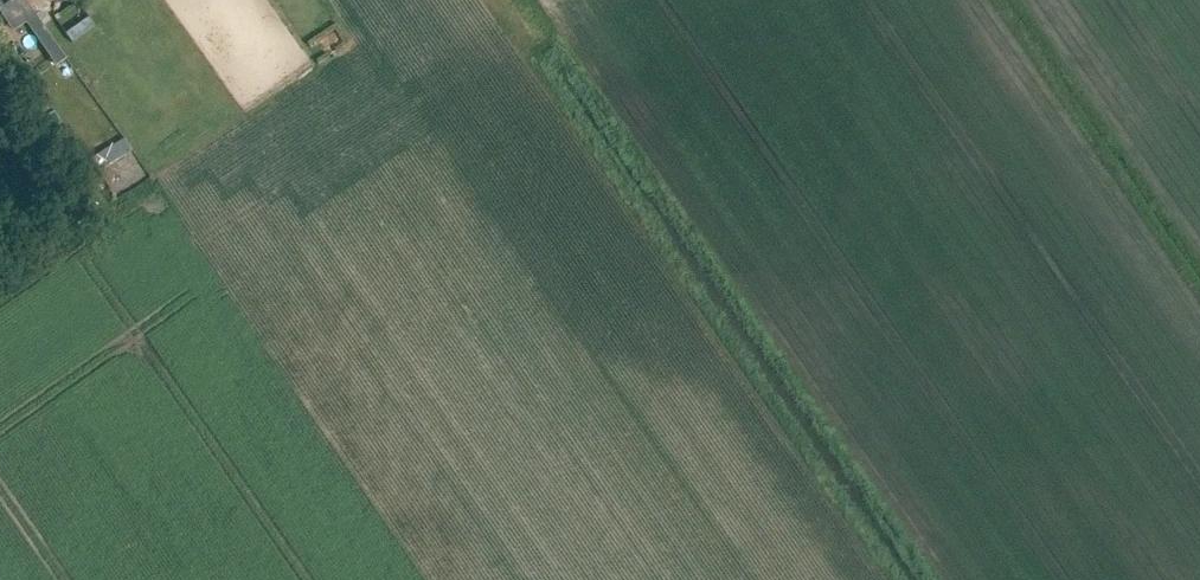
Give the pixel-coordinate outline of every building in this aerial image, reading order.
[(85,153),(91,168),(126,154),(119,139),(85,153)]
